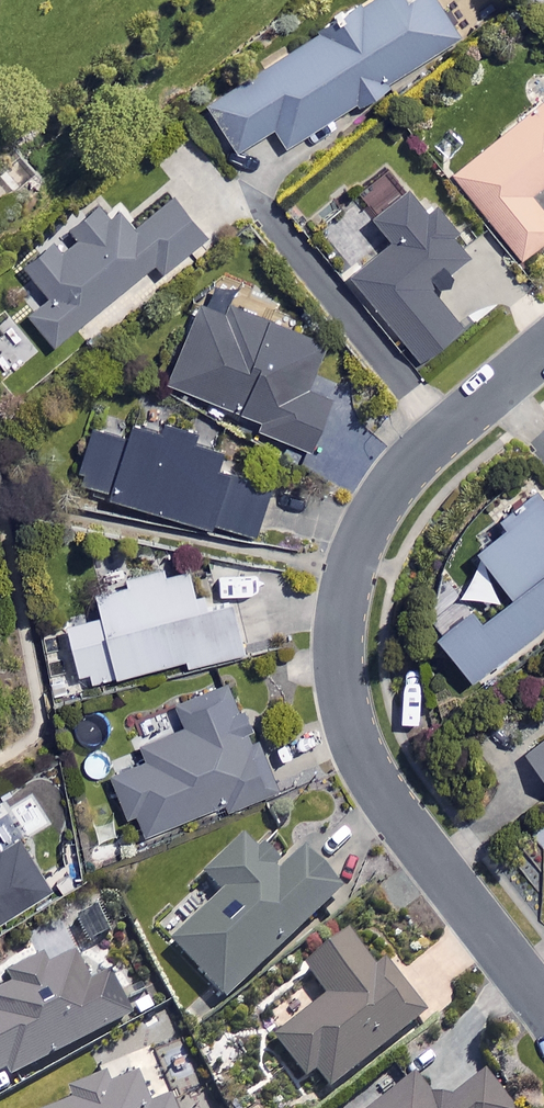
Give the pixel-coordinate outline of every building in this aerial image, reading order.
[(201,98),(231,150),(271,126),(282,145),(388,82),(386,79),(457,37),(435,0),(367,0),(201,98)] [(450,170),(519,258),(543,238),(543,212),(528,192),(543,179),(543,95),(450,170)] [(419,210),(385,168),(352,194),(387,237),(346,271),(416,358),(457,325),(425,285),(467,252),(428,203),(419,210)] [(202,235),(168,193),(129,225),(113,206),(105,213),(94,201),(65,224),(75,236),(59,250),(51,241),(22,265),(47,296),(26,313),(50,343),(151,260),(159,270),(202,235)] [(322,341),(203,290),(165,379),(257,418),(254,425),(306,447),(328,397),(303,386),(322,341)] [(90,423),(75,476),(102,484),(100,492),(250,535),(265,481),(210,465),(216,444),(183,435),(185,427),(128,410),(122,432),(90,423)] [(532,488),(494,516),(499,523),(470,544),(504,590),(476,610),(467,598),(428,626),(464,675),(543,617),(543,504),(532,488)] [(193,600),(182,561),(90,585),(97,611),(62,620),(78,682),(182,654),(184,663),(243,647),(228,591),(193,600)] [(273,787),(226,679),(172,702),(181,723),(137,742),(144,756),(107,772),(135,837),(222,799),(226,808),(273,787)] [(521,745),(543,774),(543,727),(521,745)] [(5,820),(0,823),(0,916),(46,887),(5,820)] [(275,873),(241,836),(199,874),(218,895),(167,942),(220,1000),(338,892),(300,850),(275,873)] [(90,909),(70,917),(82,947),(102,938),(90,909)] [(30,941),(38,957),(10,971),(12,976),(0,983),(0,1077),(1,1079),(126,1016),(104,972),(88,979),(61,925),(30,941)] [(372,971),(342,933),(299,968),(322,997),(270,1038),(303,1079),(312,1072),(327,1090),(422,1013),(381,963),(372,971)] [(237,1059),(224,1038),(201,1051),(213,1073),(237,1059)] [(480,1069),(435,1103),(413,1074),(368,1107),(509,1107),(480,1069)] [(102,1079),(59,1096),(63,1105),(55,1107),(173,1107),(168,1096),(145,1105),(133,1075),(105,1087),(102,1079)] [(178,1103),(180,1107),(216,1107),(209,1091),(178,1103)]
